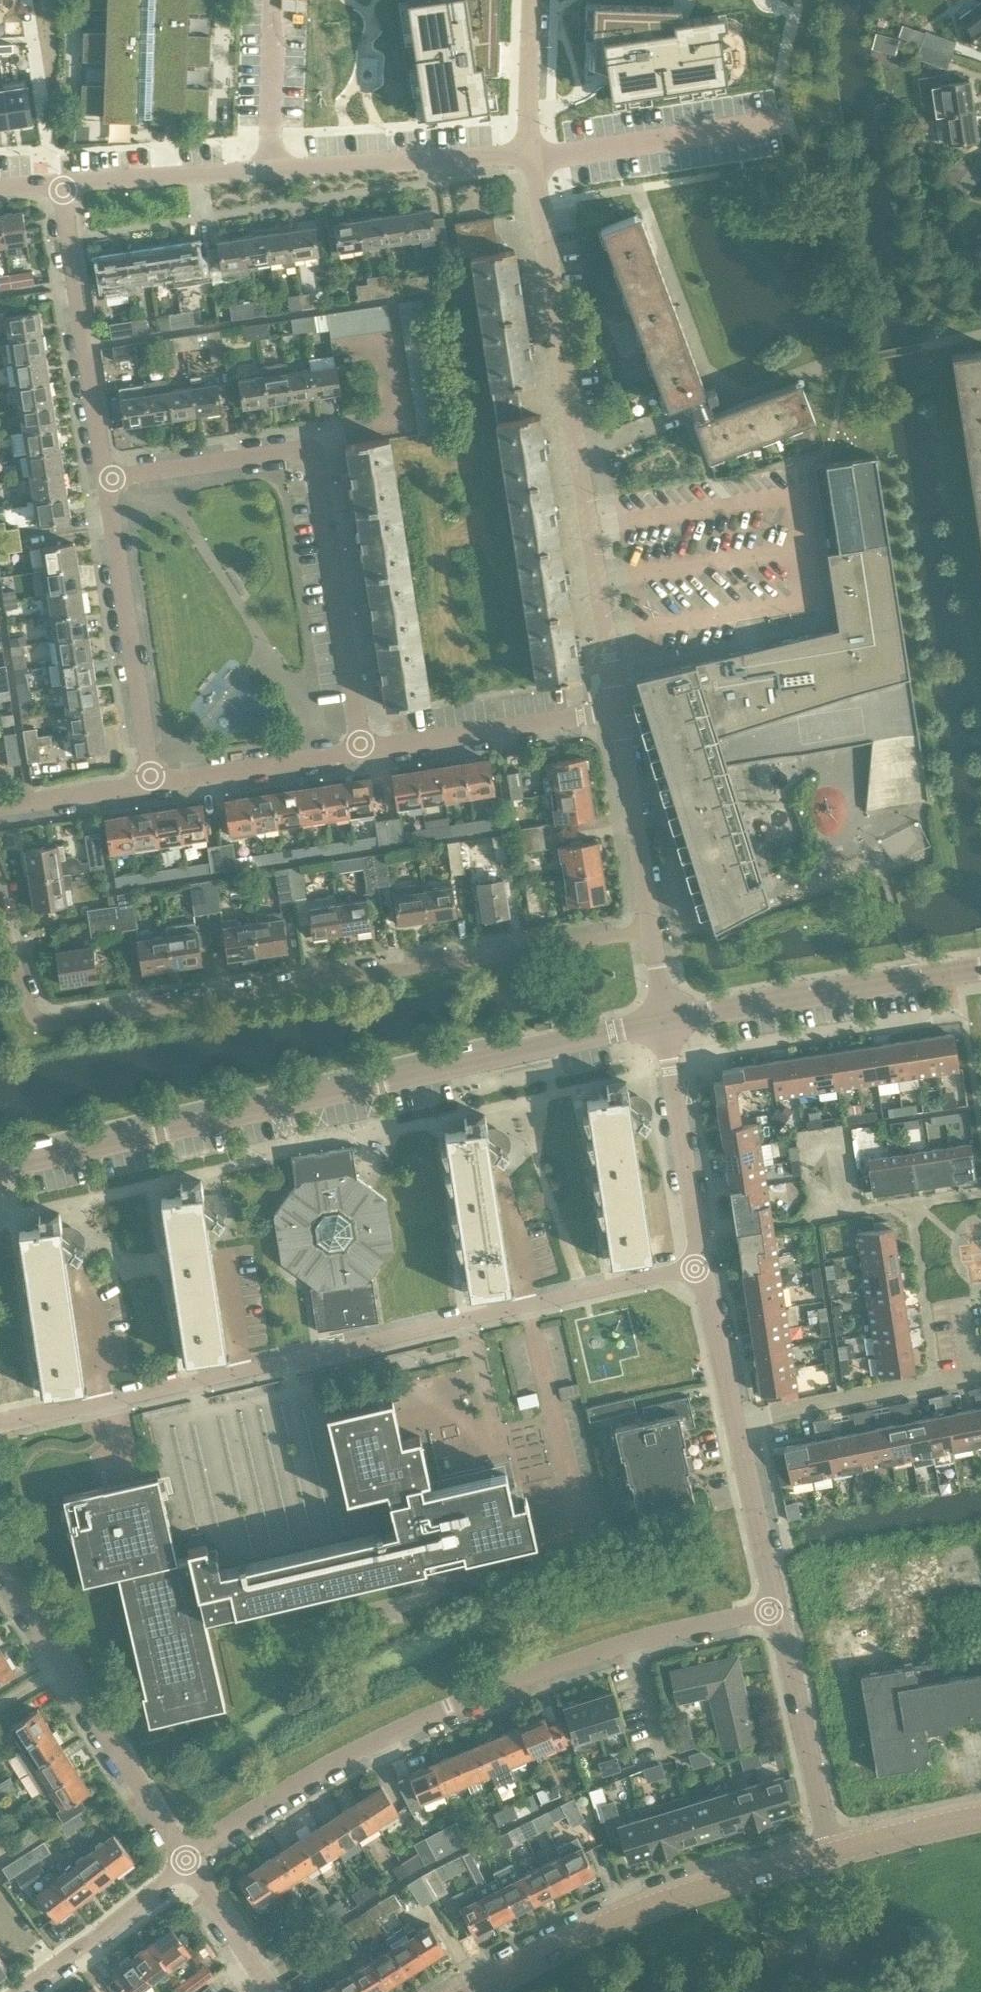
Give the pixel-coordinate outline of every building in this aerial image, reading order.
[(180,122),(180,117),(208,118),(208,117),(209,90),(209,89),(181,88),(182,65),(210,65),(210,64),(210,38),(211,38),(211,36),(183,36),(184,12),(212,13),(212,11),(211,11),(212,0),(85,0),(85,7),(85,8),(112,9),(112,33),(84,32),(84,33),(83,60),(83,61),(111,62),(110,86),(82,85),(82,86),(81,113),(81,114),(109,115),(109,119),(139,120),(139,116),(150,116),(150,121),(180,122)] [(407,0),(424,116),(489,107),(484,72),(497,71),(499,0),(410,0),(407,0)] [(959,19),(964,24),(963,25),(980,49),(980,2),(959,19)] [(593,5),(591,67),(604,67),(609,98),(727,80),(717,15),(673,22),(673,7),(593,5)] [(925,32),(921,45),(952,56),(956,43),(925,32)] [(0,45),(0,54),(13,53),(13,45),(0,45)] [(952,56),(921,45),(916,58),(947,69),(952,56)] [(934,102),(936,116),(973,110),(969,81),(947,84),(946,75),(918,79),(922,103),(934,102)] [(25,80),(2,84),(3,90),(4,90),(10,127),(32,123),(25,80)] [(10,127),(4,90),(3,90),(0,90),(0,128),(10,127)] [(973,110),(936,116),(940,143),(947,142),(948,143),(978,139),(973,110)] [(937,179),(947,189),(970,168),(960,157),(937,179)] [(970,168),(947,189),(956,200),(980,178),(970,168)] [(430,209),(406,213),(410,240),(435,237),(436,245),(448,243),(444,217),(432,219),(430,209)] [(0,214),(5,246),(6,255),(28,252),(29,257),(30,257),(23,211),(0,214)] [(406,213),(382,216),(387,244),(410,240),(406,213)] [(635,215),(601,228),(667,408),(680,403),(682,408),(691,416),(693,421),(708,459),(814,419),(800,383),(800,381),(713,413),(708,400),(718,396),(715,387),(705,391),(639,213),(638,214),(635,215)] [(382,216),(359,220),(363,248),(387,244),(382,216)] [(460,258),(471,256),(499,252),(494,217),(455,222),(460,258)] [(363,248),(359,220),(328,225),(333,260),(334,260),(333,252),(363,248)] [(314,227),(290,231),(294,258),(318,254),(314,227)] [(290,231),(266,234),(270,262),(285,260),(287,268),(295,267),(294,258),(290,231)] [(266,234),(242,238),(247,266),(270,262),(266,234)] [(247,266),(242,238),(218,242),(224,278),(247,275),(246,266),(247,266)] [(195,245),(171,249),(176,286),(212,281),(208,255),(197,257),(195,245)] [(171,249),(147,253),(151,280),(164,278),(165,288),(176,286),(171,249)] [(492,388),(517,384),(535,381),(531,354),(536,353),(534,342),(529,343),(520,289),(526,288),(524,277),(519,277),(514,250),(499,252),(471,256),(492,388)] [(147,253),(123,256),(129,294),(139,292),(138,282),(151,280),(147,253)] [(129,294),(123,256),(99,260),(103,288),(105,298),(129,294)] [(32,272),(9,275),(11,287),(34,284),(32,272)] [(9,275),(0,277),(0,289),(11,287),(9,275)] [(366,278),(367,284),(368,284),(370,299),(392,295),(390,275),(366,278)] [(426,275),(415,276),(417,292),(429,290),(426,275)] [(403,278),(405,293),(417,292),(415,276),(403,278)] [(368,284),(367,284),(356,286),(358,301),(370,299),(368,284)] [(311,293),(300,295),(302,309),(313,307),(311,293)] [(302,309),(300,295),(288,297),(290,311),(302,309)] [(424,299),(399,303),(403,330),(428,326),(424,299)] [(264,301),(252,303),(254,317),(266,315),(264,301)] [(254,317),(252,303),(230,306),(232,320),(254,317)] [(387,304),(375,306),(379,331),(391,330),(387,304)] [(375,306),(363,308),(367,333),(379,331),(375,306)] [(363,308),(351,310),(355,335),(367,333),(363,308)] [(351,310),(339,311),(343,337),(355,335),(351,310)] [(38,311),(6,316),(10,340),(42,335),(38,311)] [(343,337),(339,311),(327,313),(327,314),(330,328),(331,339),(343,337)] [(192,312),(181,314),(183,328),(194,326),(192,312)] [(181,314),(169,315),(170,317),(172,329),(183,328),(181,314)] [(327,314),(314,316),(317,330),(330,328),(327,314)] [(314,316),(303,318),(305,332),(317,330),(314,316)] [(305,332),(303,318),(291,320),(293,334),(305,332)] [(145,319),(133,320),(135,335),(148,333),(145,319)] [(135,335),(133,320),(109,324),(111,339),(135,335)] [(267,323),(256,325),(258,339),(269,338),(267,323)] [(258,339),(256,325),(243,327),(245,341),(258,339)] [(428,326),(403,330),(405,341),(430,337),(428,326)] [(206,333),(211,361),(224,359),(220,330),(206,333)] [(196,334),(184,336),(186,351),(198,349),(196,334)] [(12,354),(2,356),(3,364),(14,363),(45,358),(42,335),(10,340),(12,354)] [(173,338),(160,340),(163,354),(175,352),(186,351),(184,336),(173,338)] [(430,337),(405,341),(406,353),(432,349),(430,337)] [(149,341),(137,343),(139,358),(151,356),(149,341)] [(139,358),(137,343),(113,347),(115,361),(139,358)] [(432,349),(406,353),(408,364),(433,360),(432,349)] [(958,354),(977,480),(971,481),(973,492),(979,491),(980,505),(980,350),(958,354)] [(45,358),(14,363),(17,385),(49,381),(45,358)] [(433,360),(408,364),(410,376),(435,372),(433,360)] [(286,363),(262,366),(264,376),(268,404),(278,402),(292,400),(287,373),(286,363)] [(335,365),(311,369),(315,397),(325,395),(340,393),(335,365)] [(311,369),(287,373),(292,400),(305,398),(315,397),(311,369)] [(435,372),(410,376),(412,389),(437,385),(435,372)] [(200,376),(191,378),(192,387),(196,415),(206,413),(221,411),(216,383),(201,386),(200,376)] [(264,376),(239,380),(244,408),(258,405),(268,404),(264,376)] [(166,379),(143,383),(143,385),(149,422),(159,421),(173,419),(168,391),(166,379)] [(49,381),(17,385),(21,408),(53,404),(49,381)] [(492,388),(494,399),(519,395),(517,384),(492,388)] [(143,385),(119,389),(125,426),(139,424),(149,422),(143,385)] [(437,385),(412,389),(414,400),(439,396),(437,385)] [(192,387),(168,391),(173,419),(186,416),(196,415),(192,387)] [(494,399),(496,411),(521,407),(519,395),(494,399)] [(439,396),(414,400),(416,412),(441,408),(439,396)] [(53,404),(21,408),(24,431),(56,427),(53,404)] [(496,411),(498,422),(523,418),(521,407),(496,411)] [(441,408),(416,412),(417,423),(443,419),(441,408)] [(523,418),(498,422),(497,422),(538,684),(581,678),(576,650),(581,649),(580,638),(574,639),(566,585),(571,584),(570,573),(564,573),(556,519),(561,519),(560,507),(554,508),(546,454),(551,453),(550,442),(544,443),(540,415),(523,418)] [(443,419),(417,423),(419,435),(444,431),(443,419)] [(24,431),(10,433),(14,456),(28,454),(60,450),(56,427),(24,431)] [(377,680),(382,679),(386,707),(430,700),(390,438),(346,445),(350,473),(345,473),(347,484),(352,484),(360,538),(355,539),(357,550),(362,549),(370,603),(365,604),(367,615),(372,614),(380,668),(375,669),(377,680)] [(60,450),(28,454),(31,477),(63,472),(60,450)] [(839,628),(636,676),(714,927),(769,899),(727,765),(872,742),(869,778),(924,770),(876,456),(814,465),(839,628)] [(63,472),(31,477),(35,500),(67,495),(63,472)] [(67,495),(35,500),(39,524),(70,519),(67,495)] [(17,539),(15,528),(6,530),(5,522),(0,522),(0,542),(17,539)] [(42,547),(46,571),(78,566),(74,543),(42,547)] [(46,571),(49,594),(81,589),(78,566),(46,571)] [(49,594),(53,617),(85,612),(81,589),(49,594)] [(2,592),(4,601),(17,599),(15,590),(2,592)] [(17,599),(4,601),(5,609),(18,607),(17,599)] [(53,617),(56,640),(88,635),(85,612),(53,617)] [(56,640),(60,663),(92,658),(88,635),(56,640)] [(10,638),(11,647),(24,645),(22,636),(10,638)] [(24,645),(11,647),(14,670),(27,668),(24,645)] [(60,663),(63,685),(95,681),(92,658),(60,663)] [(10,690),(6,665),(0,666),(0,691),(10,690)] [(63,685),(67,708),(99,704),(95,681),(63,685)] [(29,682),(17,684),(18,693),(31,691),(29,682)] [(0,691),(0,701),(11,699),(10,690),(0,691)] [(31,691),(18,693),(19,701),(26,700),(32,699),(31,691)] [(67,708),(71,731),(102,727),(99,704),(67,708)] [(2,716),(3,725),(15,723),(13,714),(2,716)] [(102,727),(71,731),(74,755),(106,750),(102,727)] [(24,730),(25,738),(38,737),(36,728),(24,730)] [(4,735),(9,765),(21,764),(16,733),(4,735)] [(38,737),(25,738),(29,762),(41,760),(39,745),(52,743),(51,735),(38,737)] [(545,794),(557,792),(590,787),(585,757),(546,763),(548,775),(543,776),(545,794)] [(489,760),(464,764),(469,796),(469,799),(481,798),(481,794),(494,792),(489,760)] [(464,764),(441,767),(445,799),(446,803),(455,802),(455,798),(469,796),(464,764)] [(441,767),(417,771),(421,803),(422,807),(432,805),(431,801),(445,799),(441,767)] [(421,803),(417,771),(393,775),(398,810),(408,809),(407,805),(421,803)] [(507,773),(511,799),(523,797),(519,772),(507,773)] [(369,779),(345,782),(349,814),(350,818),(359,816),(360,820),(375,817),(369,779)] [(345,782),(321,786),(326,818),(326,822),(336,820),(335,817),(349,814),(345,782)] [(321,786),(297,790),(303,825),(312,824),(311,820),(326,818),(321,786)] [(590,787),(557,792),(559,807),(553,809),(555,823),(594,817),(590,787)] [(297,790),(273,793),(278,825),(279,829),(289,827),(288,824),(301,822),(302,825),(303,825),(297,790)] [(273,793),(250,797),(255,829),(255,833),(265,831),(265,827),(278,825),(273,793)] [(255,829),(250,797),(225,801),(231,836),(241,835),(241,831),(255,829)] [(202,804),(177,808),(183,844),(207,840),(202,804)] [(177,808),(154,812),(159,847),(168,846),(168,842),(182,840),(182,844),(183,844),(177,808)] [(154,812),(130,815),(135,847),(135,851),(159,847),(154,812)] [(135,847),(130,815),(106,819),(111,855),(121,853),(120,849),(135,847)] [(497,818),(482,820),(484,830),(499,827),(497,818)] [(403,842),(402,832),(400,821),(388,823),(391,844),(403,842)] [(473,821),(458,824),(459,833),(474,831),(473,821)] [(391,844),(388,823),(376,825),(377,836),(379,846),(391,844)] [(449,825),(434,827),(436,837),(451,835),(449,825)] [(516,829),(518,840),(544,837),(542,825),(516,829)] [(426,829),(402,832),(403,842),(427,838),(426,829)] [(26,850),(30,879),(70,873),(70,874),(90,870),(105,868),(100,832),(85,834),(89,862),(81,863),(77,858),(71,856),(65,857),(63,844),(26,850)] [(492,837),(496,860),(513,858),(509,834),(492,837)] [(377,836),(353,840),(355,850),(379,846),(377,836)] [(544,837),(518,840),(520,852),(546,849),(544,837)] [(353,840),(338,842),(340,852),(355,850),(353,840)] [(567,860),(569,875),(602,870),(598,841),(559,847),(561,861),(567,860)] [(448,844),(453,875),(465,873),(460,842),(448,844)] [(330,844),(315,846),(316,856),(331,853),(330,844)] [(236,868),(235,858),(233,847),(221,849),(224,870),(236,868)] [(306,847),(291,850),(292,859),(307,857),(306,847)] [(224,870),(221,849),(208,851),(210,862),(212,872),(224,870)] [(282,851),(270,853),(271,862),(283,861),(282,851)] [(385,853),(374,855),(379,887),(390,885),(385,853)] [(258,855),(235,858),(236,868),(260,864),(258,855)] [(379,887),(374,855),(362,857),(367,888),(379,887)] [(210,862),(186,866),(187,875),(212,872),(210,862)] [(186,866),(171,868),(172,878),(187,875),(186,866)] [(301,866),(289,868),(293,899),(306,898),(301,866)] [(293,899),(289,868),(275,870),(280,902),(293,899)] [(162,869),(147,872),(149,881),(164,879),(162,869)] [(602,870),(569,875),(572,891),(566,892),(568,906),(607,900),(602,870)] [(70,873),(30,879),(35,909),(72,903),(70,890),(72,889),(70,874),(70,873)] [(139,873),(124,875),(125,885),(140,883),(139,873)] [(216,879),(203,881),(208,913),(221,911),(216,879)] [(478,883),(484,919),(509,915),(504,879),(478,883)] [(524,882),(528,908),(541,906),(537,880),(524,882)] [(208,913),(203,881),(190,883),(195,915),(208,913)] [(428,920),(423,890),(422,884),(392,888),(398,925),(428,920)] [(452,885),(423,890),(428,920),(457,916),(452,885)] [(117,894),(119,905),(121,918),(122,926),(136,924),(131,892),(117,894)] [(342,934),(338,903),(336,895),(307,900),(313,938),(342,934)] [(367,899),(338,903),(342,934),(372,929),(367,899)] [(87,910),(89,923),(121,918),(119,905),(87,910)] [(267,920),(252,922),(258,954),(287,950),(283,917),(282,918),(281,912),(266,914),(267,920)] [(121,918),(89,923),(91,936),(123,931),(122,926),(121,918)] [(166,924),(168,935),(172,967),(202,963),(197,931),(196,931),(196,925),(195,919),(166,924)] [(258,954),(252,922),(238,924),(237,919),(223,921),(224,927),(223,927),(228,959),(258,954)] [(172,967),(168,935),(153,937),(153,932),(137,934),(138,940),(142,972),(172,967)] [(56,952),(61,984),(97,979),(92,947),(56,952)] [(954,1034),(933,1037),(939,1073),(959,1070),(954,1034)] [(933,1037),(912,1040),(918,1077),(939,1073),(933,1037)] [(912,1040),(892,1043),(898,1080),(918,1077),(912,1040)] [(892,1043),(872,1046),(878,1083),(879,1094),(900,1091),(898,1080),(892,1043)] [(872,1046),(852,1049),(857,1086),(878,1083),(872,1046)] [(852,1049),(832,1052),(837,1089),(857,1086),(852,1049)] [(832,1052),(812,1056),(817,1092),(837,1089),(832,1052)] [(812,1056),(791,1059),(797,1095),(817,1092),(812,1056)] [(791,1059),(771,1062),(774,1082),(773,1082),(776,1098),(797,1095),(791,1059)] [(771,1062),(722,1069),(723,1079),(724,1080),(740,1091),(743,1087),(773,1082),(774,1082),(771,1062)] [(723,1079),(713,1081),(721,1130),(741,1127),(741,1126),(736,1096),(740,1091),(724,1080),(723,1079)] [(589,1115),(583,1116),(588,1130),(591,1129),(593,1141),(587,1142),(592,1155),(595,1155),(599,1182),(593,1183),(598,1196),(602,1195),(603,1207),(597,1208),(602,1221),(605,1221),(609,1248),(603,1249),(608,1262),(612,1262),(612,1263),(637,1259),(651,1257),(652,1257),(653,1257),(652,1254),(643,1194),(632,1123),(636,1122),(642,1126),(645,1129),(652,1120),(651,1119),(643,1113),(641,1115),(630,1107),(628,1096),(629,1096),(627,1082),(626,1083),(608,1086),(608,1085),(607,1085),(608,1098),(587,1101),(589,1115)] [(956,1099),(942,1101),(943,1109),(957,1107),(956,1099)] [(943,1109),(942,1101),(928,1103),(929,1111),(943,1109)] [(916,1105),(902,1107),(903,1115),(917,1113),(916,1105)] [(903,1115),(902,1107),(888,1109),(889,1118),(903,1115)] [(777,1109),(772,1115),(784,1124),(789,1117),(777,1109)] [(820,1112),(821,1120),(822,1128),(836,1126),(835,1117),(831,1118),(830,1110),(820,1112)] [(875,1111),(861,1113),(863,1122),(877,1119),(875,1111)] [(861,1113),(847,1116),(849,1124),(863,1122),(861,1113)] [(959,1113),(945,1115),(946,1123),(960,1121),(959,1113)] [(447,1148),(441,1149),(446,1162),(450,1162),(451,1174),(445,1175),(450,1188),(454,1188),(458,1215),(452,1215),(457,1229),(460,1228),(462,1240),(456,1241),(461,1254),(464,1254),(468,1281),(462,1282),(467,1295),(470,1295),(470,1296),(496,1292),(511,1290),(511,1286),(502,1228),(490,1156),(495,1155),(503,1162),(505,1159),(510,1153),(509,1152),(501,1146),(499,1148),(488,1139),(486,1129),(487,1129),(486,1123),(485,1115),(484,1115),(484,1116),(466,1119),(466,1118),(465,1118),(467,1130),(445,1134),(447,1148)] [(784,1124),(772,1115),(768,1122),(779,1130),(784,1124)] [(946,1123),(945,1115),(931,1117),(932,1125),(946,1123)] [(918,1119),(904,1121),(905,1129),(919,1127),(918,1119)] [(822,1128),(821,1120),(807,1122),(808,1130),(822,1128)] [(905,1129),(904,1121),(890,1123),(891,1131),(905,1129)] [(741,1127),(721,1130),(724,1150),(760,1144),(757,1123),(741,1126),(741,1127)] [(760,1144),(724,1150),(727,1170),(763,1165),(760,1144)] [(971,1144),(949,1147),(955,1182),(976,1179),(971,1144)] [(789,1147),(791,1161),(799,1159),(797,1145),(789,1147)] [(370,1277),(393,1245),(386,1199),(383,1197),(384,1197),(357,1177),(353,1147),(291,1157),(296,1186),(274,1215),(275,1215),(275,1216),(282,1262),(313,1286),(311,1289),(312,1290),(318,1331),(329,1330),(378,1322),(379,1322),(373,1281),(373,1280),(370,1277)] [(949,1147),(929,1150),(934,1185),(955,1182),(949,1147)] [(929,1150),(909,1154),(914,1188),(934,1185),(929,1150)] [(909,1154),(889,1157),(894,1191),(914,1188),(909,1154)] [(894,1191),(889,1157),(868,1160),(870,1175),(862,1176),(864,1191),(872,1190),(873,1194),(894,1191)] [(799,1159),(791,1161),(793,1175),(801,1173),(799,1159)] [(763,1165),(727,1170),(730,1190),(767,1185),(763,1165)] [(182,1184),(181,1184),(183,1196),(161,1199),(186,1361),(211,1358),(227,1355),(206,1221),(211,1221),(219,1227),(226,1218),(217,1212),(215,1214),(204,1205),(202,1195),(203,1194),(201,1181),(200,1181),(200,1182),(182,1184)] [(767,1185),(730,1190),(733,1211),(770,1205),(767,1185)] [(770,1205),(733,1211),(736,1226),(736,1231),(773,1225),(772,1220),(770,1205)] [(61,1227),(62,1227),(60,1214),(58,1214),(41,1217),(40,1216),(39,1216),(41,1229),(19,1232),(44,1394),(65,1391),(85,1388),(65,1254),(69,1254),(77,1260),(84,1251),(75,1244),(74,1246),(62,1238),(61,1227)] [(857,1233),(860,1254),(896,1248),(893,1227),(888,1228),(887,1220),(873,1222),(874,1230),(857,1233)] [(773,1225),(736,1231),(739,1251),(776,1245),(773,1225)] [(776,1245),(739,1251),(743,1271),(779,1266),(776,1245)] [(860,1254),(863,1274),(899,1269),(896,1248),(860,1254)] [(825,1266),(827,1280),(835,1278),(833,1264),(825,1266)] [(779,1266),(743,1271),(746,1292),(782,1286),(779,1266)] [(811,1268),(814,1282),(822,1281),(820,1267),(811,1268)] [(863,1274),(866,1294),(903,1289),(899,1269),(863,1274)] [(835,1278),(827,1280),(829,1293),(838,1292),(835,1278)] [(822,1281),(814,1282),(816,1296),(824,1294),(822,1281)] [(782,1286),(746,1292),(749,1312),(785,1307),(782,1286)] [(866,1294),(869,1315),(906,1309),(903,1289),(866,1294)] [(831,1306),(834,1320),(842,1319),(839,1305),(831,1306)] [(785,1307),(749,1312),(752,1332),(788,1327),(785,1307)] [(818,1308),(820,1322),(828,1321),(826,1307),(818,1308)] [(869,1315),(872,1335),(909,1329),(906,1309),(869,1315)] [(842,1319),(834,1320),(836,1334),(844,1333),(842,1319)] [(828,1321),(820,1322),(822,1336),(830,1335),(828,1321)] [(788,1327),(752,1332),(755,1352),(791,1347),(788,1327)] [(872,1335),(875,1355),(912,1349),(909,1329),(872,1335)] [(838,1346),(840,1360),(848,1359),(846,1345),(838,1346)] [(791,1347),(755,1352),(758,1373),(794,1367),(791,1347)] [(824,1348),(826,1362),(834,1361),(832,1347),(824,1348)] [(912,1349),(875,1355),(879,1376),(915,1371),(912,1349)] [(848,1359),(840,1360),(842,1374),(850,1373),(848,1359)] [(794,1367),(758,1373),(761,1394),(766,1393),(767,1401),(781,1399),(780,1391),(798,1388),(794,1367)] [(949,1394),(941,1395),(944,1410),(952,1408),(949,1394)] [(941,1395),(934,1397),(936,1411),(944,1410),(941,1395)] [(630,1483),(632,1483),(634,1492),(639,1516),(695,1504),(690,1480),(686,1480),(684,1474),(689,1473),(688,1470),(689,1470),(683,1443),(685,1442),(682,1429),(696,1426),(689,1396),(642,1407),(646,1421),(615,1428),(621,1457),(624,1456),(630,1483)] [(587,1408),(590,1421),(637,1411),(634,1397),(587,1408)] [(209,1550),(207,1542),(187,1547),(188,1555),(176,1558),(158,1475),(95,1489),(64,1496),(84,1582),(118,1574),(145,1693),(143,1694),(149,1722),(225,1704),(205,1616),(235,1609),(235,1610),(236,1610),(236,1609),(425,1567),(537,1541),(526,1494),(524,1494),(525,1501),(514,1503),(506,1472),(424,1491),(422,1482),(430,1480),(420,1436),(402,1441),(393,1398),(327,1413),(327,1415),(328,1414),(348,1498),(347,1498),(347,1499),(388,1490),(390,1499),(389,1500),(392,1510),(393,1510),(397,1529),(228,1568),(228,1567),(221,1568),(217,1549),(209,1550)] [(909,1402),(901,1403),(904,1418),(912,1416),(909,1402)] [(904,1418),(901,1403),(893,1405),(896,1419),(904,1418)] [(966,1411),(973,1447),(980,1445),(980,1408),(966,1411)] [(869,1410),(861,1411),(864,1426),(872,1424),(869,1410)] [(937,1416),(926,1419),(933,1455),(934,1463),(935,1465),(955,1461),(953,1451),(946,1415),(945,1415),(944,1410),(936,1411),(937,1416)] [(864,1426),(861,1411),(853,1413),(856,1427),(864,1426)] [(966,1411),(946,1415),(953,1451),(973,1447),(966,1411)] [(829,1418),(821,1419),(824,1434),(832,1432),(829,1418)] [(824,1434),(821,1419),(813,1421),(816,1435),(824,1434)] [(926,1419),(906,1423),(913,1459),(914,1467),(934,1463),(933,1455),(926,1419)] [(906,1423),(885,1427),(893,1463),(913,1459),(906,1423)] [(885,1427),(865,1431),(872,1467),(893,1463),(885,1427)] [(865,1431),(845,1435),(852,1471),(872,1467),(865,1431)] [(845,1435),(825,1439),(832,1475),(852,1471),(845,1435)] [(825,1439),(805,1443),(812,1479),(832,1475),(825,1439)] [(785,1452),(777,1453),(780,1467),(787,1466),(791,1483),(812,1479),(805,1443),(784,1447),(785,1452)] [(14,1671),(1,1651),(0,1651),(0,1680),(14,1671)] [(680,1699),(713,1691),(724,1738),(751,1732),(735,1660),(674,1673),(680,1699)] [(861,1675),(877,1774),(931,1765),(926,1737),(948,1733),(947,1722),(980,1716),(980,1673),(941,1680),(937,1662),(895,1670),(861,1675)] [(589,1699),(599,1734),(623,1726),(612,1692),(589,1699)] [(565,1707),(576,1741),(599,1734),(589,1699),(565,1707)] [(38,1708),(11,1725),(24,1746),(51,1729),(38,1708)] [(543,1717),(521,1726),(532,1754),(566,1740),(558,1721),(547,1726),(543,1717)] [(521,1726),(498,1736),(510,1763),(512,1769),(526,1763),(523,1758),(532,1754),(521,1726)] [(24,1746),(15,1752),(28,1773),(64,1750),(51,1729),(24,1746)] [(677,1739),(676,1739),(679,1750),(695,1746),(692,1734),(677,1739)] [(498,1736),(476,1745),(488,1773),(490,1772),(496,1787),(516,1779),(512,1769),(510,1763),(498,1736)] [(476,1745),(454,1754),(466,1782),(470,1793),(482,1788),(477,1777),(488,1773),(476,1745)] [(64,1750),(28,1773),(41,1792),(43,1791),(50,1787),(76,1770),(64,1750)] [(698,1753),(702,1764),(710,1762),(709,1757),(700,1752),(698,1753)] [(690,1755),(694,1767),(702,1764),(698,1753),(690,1755)] [(749,1755),(753,1767),(761,1764),(757,1753),(749,1755)] [(454,1754),(432,1763),(444,1791),(466,1782),(454,1754)] [(741,1758),(745,1769),(753,1767),(749,1755),(741,1758)] [(616,1758),(608,1760),(611,1772),(619,1769),(616,1758)] [(600,1763),(603,1774),(611,1772),(608,1760),(600,1763)] [(432,1763),(409,1773),(421,1801),(444,1791),(432,1763)] [(652,1767),(656,1778),(664,1776),(661,1764),(652,1767)] [(652,1767),(644,1769),(648,1781),(656,1778),(652,1767)] [(76,1770),(50,1787),(63,1807),(56,1811),(63,1822),(70,1817),(81,1810),(86,1807),(79,1797),(90,1791),(76,1770)] [(757,1783),(769,1820),(768,1817),(791,1810),(789,1803),(796,1801),(791,1778),(782,1781),(781,1776),(757,1783)] [(0,1784),(7,1794),(17,1788),(10,1777),(0,1784)] [(555,1783),(546,1787),(550,1799),(560,1795),(555,1783)] [(734,1790),(746,1827),(769,1820),(757,1783),(734,1790)] [(381,1786),(360,1800),(376,1825),(397,1811),(381,1786)] [(550,1799),(546,1787),(536,1791),(541,1803),(550,1799)] [(711,1797),(723,1834),(737,1830),(736,1827),(744,1825),(745,1827),(746,1827),(734,1790),(711,1797)] [(525,1797),(524,1797),(530,1811),(531,1811),(539,1807),(533,1793),(525,1797)] [(696,1839),(699,1838),(686,1796),(663,1803),(677,1848),(677,1845),(685,1843),(686,1845),(697,1842),(696,1839)] [(686,1796),(699,1838),(708,1836),(709,1838),(723,1834),(711,1797),(689,1804),(687,1796),(686,1796)] [(560,1805),(571,1827),(585,1820),(573,1798),(560,1805)] [(360,1800),(341,1813),(357,1837),(376,1825),(360,1800)] [(653,1855),(654,1855),(640,1810),(642,1818),(620,1825),(614,1801),(601,1805),(611,1838),(622,1834),(629,1859),(653,1852),(653,1855)] [(654,1855),(677,1848),(663,1803),(640,1810),(654,1855)] [(513,1805),(503,1809),(508,1821),(518,1816),(513,1805)] [(503,1809),(493,1813),(498,1825),(508,1821),(503,1809)] [(81,1810),(70,1817),(77,1828),(88,1821),(81,1810)] [(548,1811),(539,1815),(546,1828),(554,1824),(548,1811)] [(341,1813),(320,1826),(336,1851),(357,1837),(341,1813)] [(546,1828),(539,1815),(531,1819),(538,1832),(546,1828)] [(63,1822),(60,1824),(67,1834),(77,1828),(70,1817),(63,1822)] [(456,1821),(425,1837),(436,1858),(465,1842),(460,1831),(456,1821)] [(9,1841),(15,1852),(44,1834),(37,1823),(9,1841)] [(476,1824),(460,1831),(465,1842),(480,1835),(476,1824)] [(320,1826),(300,1839),(316,1864),(336,1851),(320,1826)] [(508,1831),(499,1835),(506,1848),(514,1844),(508,1831)] [(114,1833),(94,1849),(113,1874),(133,1858),(114,1833)] [(506,1848),(499,1835),(491,1839),(498,1852),(506,1848)] [(576,1836),(556,1847),(560,1856),(574,1883),(595,1872),(581,1846),(576,1836)] [(436,1858),(425,1837),(414,1843),(425,1864),(436,1858)] [(300,1839),(280,1852),(296,1877),(316,1864),(300,1839)] [(44,1841),(34,1848),(40,1858),(51,1851),(44,1841)] [(40,1858),(34,1848),(2,1867),(9,1878),(40,1858)] [(94,1849),(76,1863),(95,1888),(113,1874),(94,1849)] [(470,1850),(459,1855),(466,1868),(466,1869),(475,1885),(480,1896),(494,1923),(514,1913),(501,1886),(496,1878),(487,1882),(470,1850)] [(280,1852),(260,1865),(276,1890),(296,1877),(280,1852)] [(459,1855),(451,1860),(458,1873),(466,1869),(466,1868),(459,1855)] [(560,1856),(541,1866),(554,1893),(574,1883),(560,1856)] [(410,1858),(402,1863),(408,1873),(417,1868),(410,1858)] [(451,1860),(434,1868),(442,1881),(458,1873),(451,1860)] [(513,1862),(493,1872),(496,1878),(501,1886),(514,1913),(534,1903),(520,1876),(513,1862)] [(76,1863),(56,1879),(76,1903),(95,1888),(76,1863)] [(408,1873),(402,1863),(392,1869),(399,1879),(408,1873)] [(276,1890),(260,1865),(239,1879),(256,1903),(276,1890)] [(541,1866),(520,1876),(534,1903),(554,1893),(541,1866)] [(434,1868),(422,1875),(434,1897),(447,1890),(442,1881),(434,1868)] [(76,1903),(56,1879),(51,1872),(43,1878),(48,1885),(37,1894),(56,1918),(76,1903)] [(369,1883),(361,1888),(368,1899),(376,1893),(369,1883)] [(470,1894),(457,1900),(463,1912),(467,1921),(462,1923),(468,1935),(473,1932),(473,1934),(494,1923),(480,1896),(475,1885),(467,1889),(470,1894)] [(368,1899),(361,1888),(352,1894),(359,1905),(368,1899)] [(393,1892),(384,1897),(392,1909),(400,1904),(393,1892)] [(377,1903),(383,1913),(384,1914),(392,1909),(384,1897),(377,1902),(377,1903)] [(366,1910),(373,1920),(383,1913),(377,1903),(366,1910)] [(329,1908),(320,1913),(327,1924),(335,1918),(329,1909),(329,1908)] [(320,1913),(311,1919),(318,1930),(327,1924),(320,1913)] [(354,1916),(346,1920),(354,1933),(362,1928),(361,1927),(355,1917),(354,1916)] [(346,1920),(339,1925),(346,1937),(354,1933),(346,1920)] [(414,1928),(407,1932),(410,1936),(426,1962),(445,1950),(429,1924),(417,1932),(414,1928)] [(300,1927),(290,1933),(297,1943),(307,1937),(300,1927)] [(396,1936),(387,1942),(391,1949),(407,1974),(426,1962),(410,1936),(407,1932),(404,1927),(394,1933),(396,1936)] [(171,1928),(151,1943),(171,1970),(183,1961),(182,1958),(189,1953),(171,1928)] [(297,1943),(290,1933),(279,1940),(286,1951),(297,1943)] [(316,1939),(308,1944),(316,1956),(323,1951),(316,1939)] [(151,1943),(132,1957),(150,1981),(169,1967),(171,1970),(151,1943)] [(308,1944),(300,1949),(308,1961),(316,1956),(308,1944)] [(308,1961),(300,1949),(289,1956),(296,1968),(308,1961)] [(391,1949),(372,1961),(388,1986),(407,1974),(391,1949)] [(132,1957),(130,1959),(128,1957),(119,1962),(121,1965),(112,1972),(116,1977),(106,1984),(112,1991),(136,1991),(150,1981),(132,1957)] [(353,1973),(366,1991),(379,1991),(388,1986),(372,1961),(353,1973)] [(181,1983),(188,1991),(191,1991),(213,1976),(205,1965),(181,1983)] [(335,1985),(339,1991),(366,1991),(353,1973),(335,1985)] [(181,1983),(173,1989),(176,1991),(188,1991),(181,1983)]
